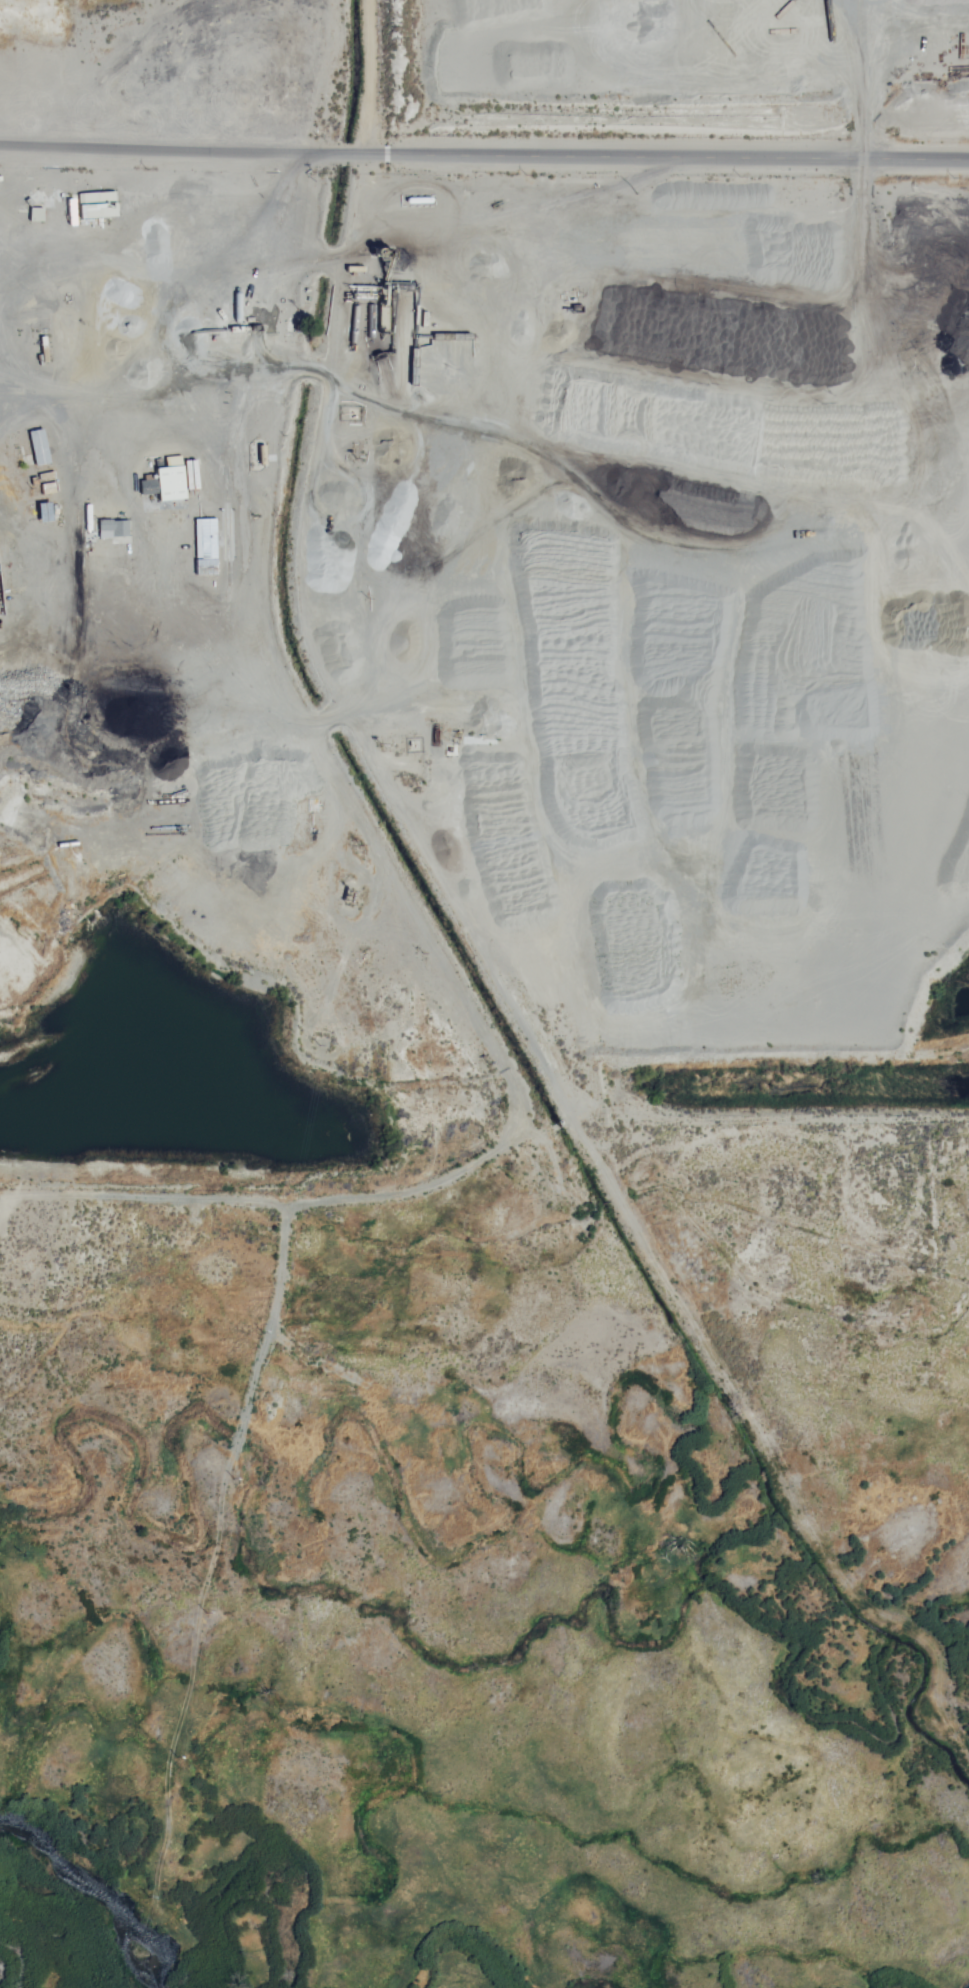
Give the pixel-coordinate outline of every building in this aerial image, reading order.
[(117,217),(116,192),(78,193),(79,219),(117,217)] [(49,462),(42,428),(27,431),(35,465),(49,462)] [(215,518),(194,518),(195,570),(216,569),(215,518)] [(98,537),(128,537),(128,520),(98,520),(98,537)]
